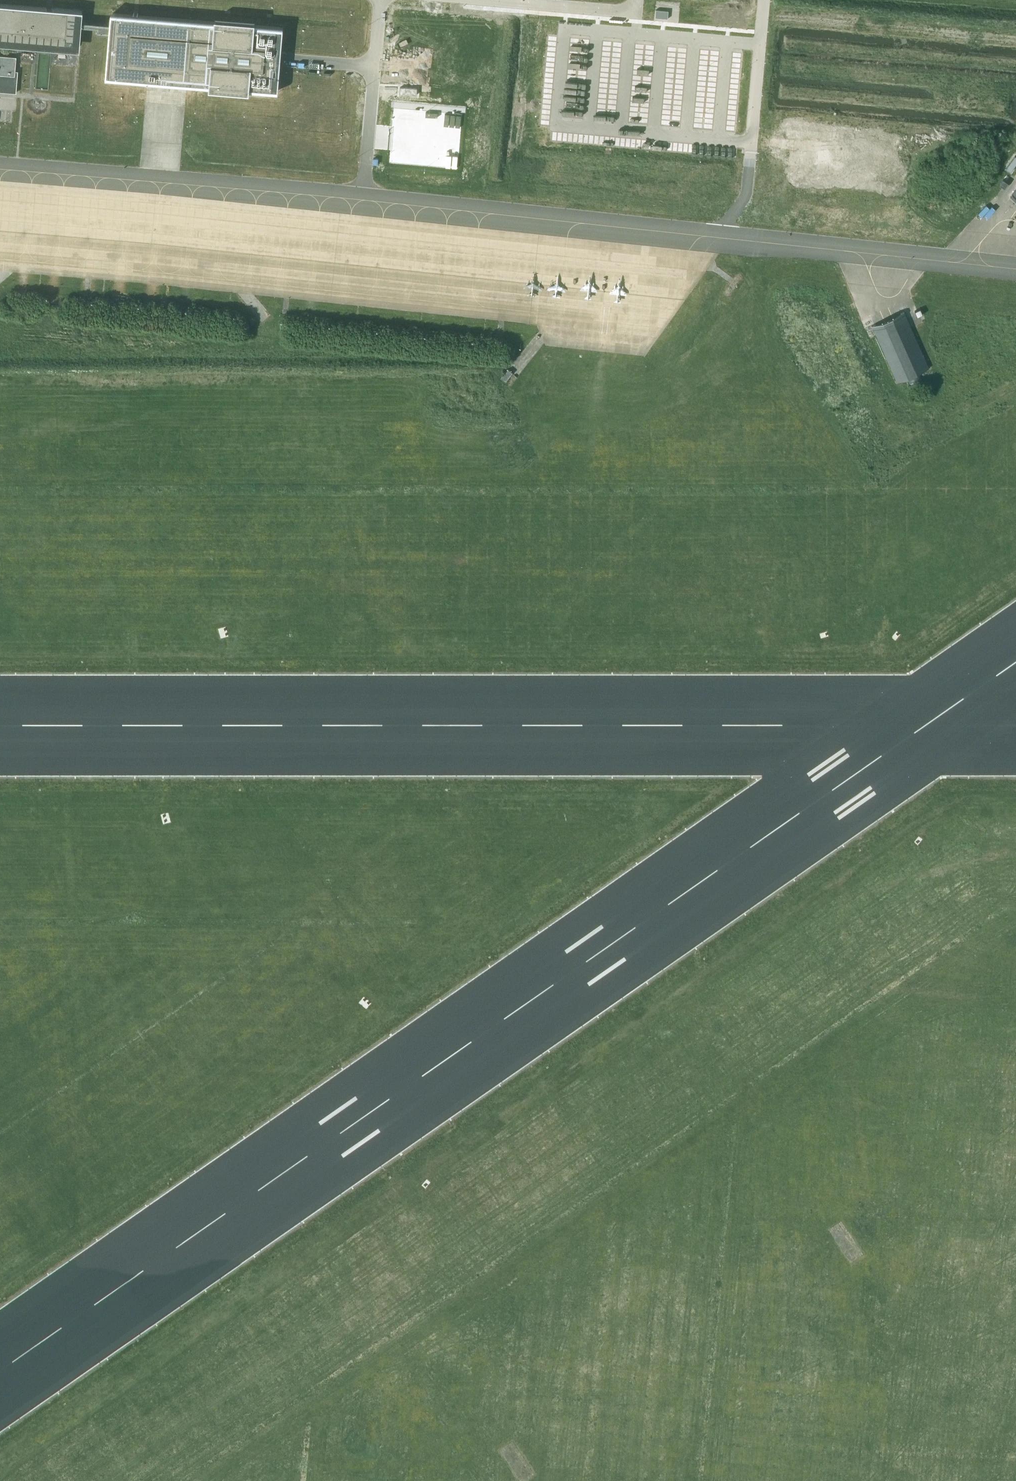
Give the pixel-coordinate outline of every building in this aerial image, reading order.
[(81,11),(81,10),(75,10),(51,8),(46,7),(0,3),(0,37),(20,39),(20,44),(32,45),(39,46),(39,45),(52,46),(52,47),(76,49),(78,26),(81,26),(97,27),(97,32),(113,34),(112,36),(109,77),(149,80),(148,82),(149,82),(187,85),(187,83),(275,90),(277,66),(279,66),(279,65),(280,53),(280,52),(278,52),(280,28),(280,27),(230,23),(185,19),(153,17),(139,15),(138,15),(138,13),(134,13),(133,15),(114,13),(114,16),(114,21),(113,24),(81,21),(74,20),(74,14),(74,11),(81,11)] [(668,10),(656,9),(655,18),(668,19),(668,10)] [(15,71),(15,68),(16,56),(0,55),(0,74),(14,75),(15,71)] [(15,90),(17,68),(15,68),(15,71),(14,75),(0,74),(0,89),(15,90)] [(1006,169),(1011,172),(1015,164),(1015,156),(1015,155),(1006,169)] [(872,325),(877,336),(878,338),(877,339),(878,341),(879,341),(897,382),(909,376),(912,383),(923,378),(920,372),(929,367),(914,333),(912,328),(904,311),(872,325)] [(513,373),(509,369),(501,378),(506,382),(513,373)]
